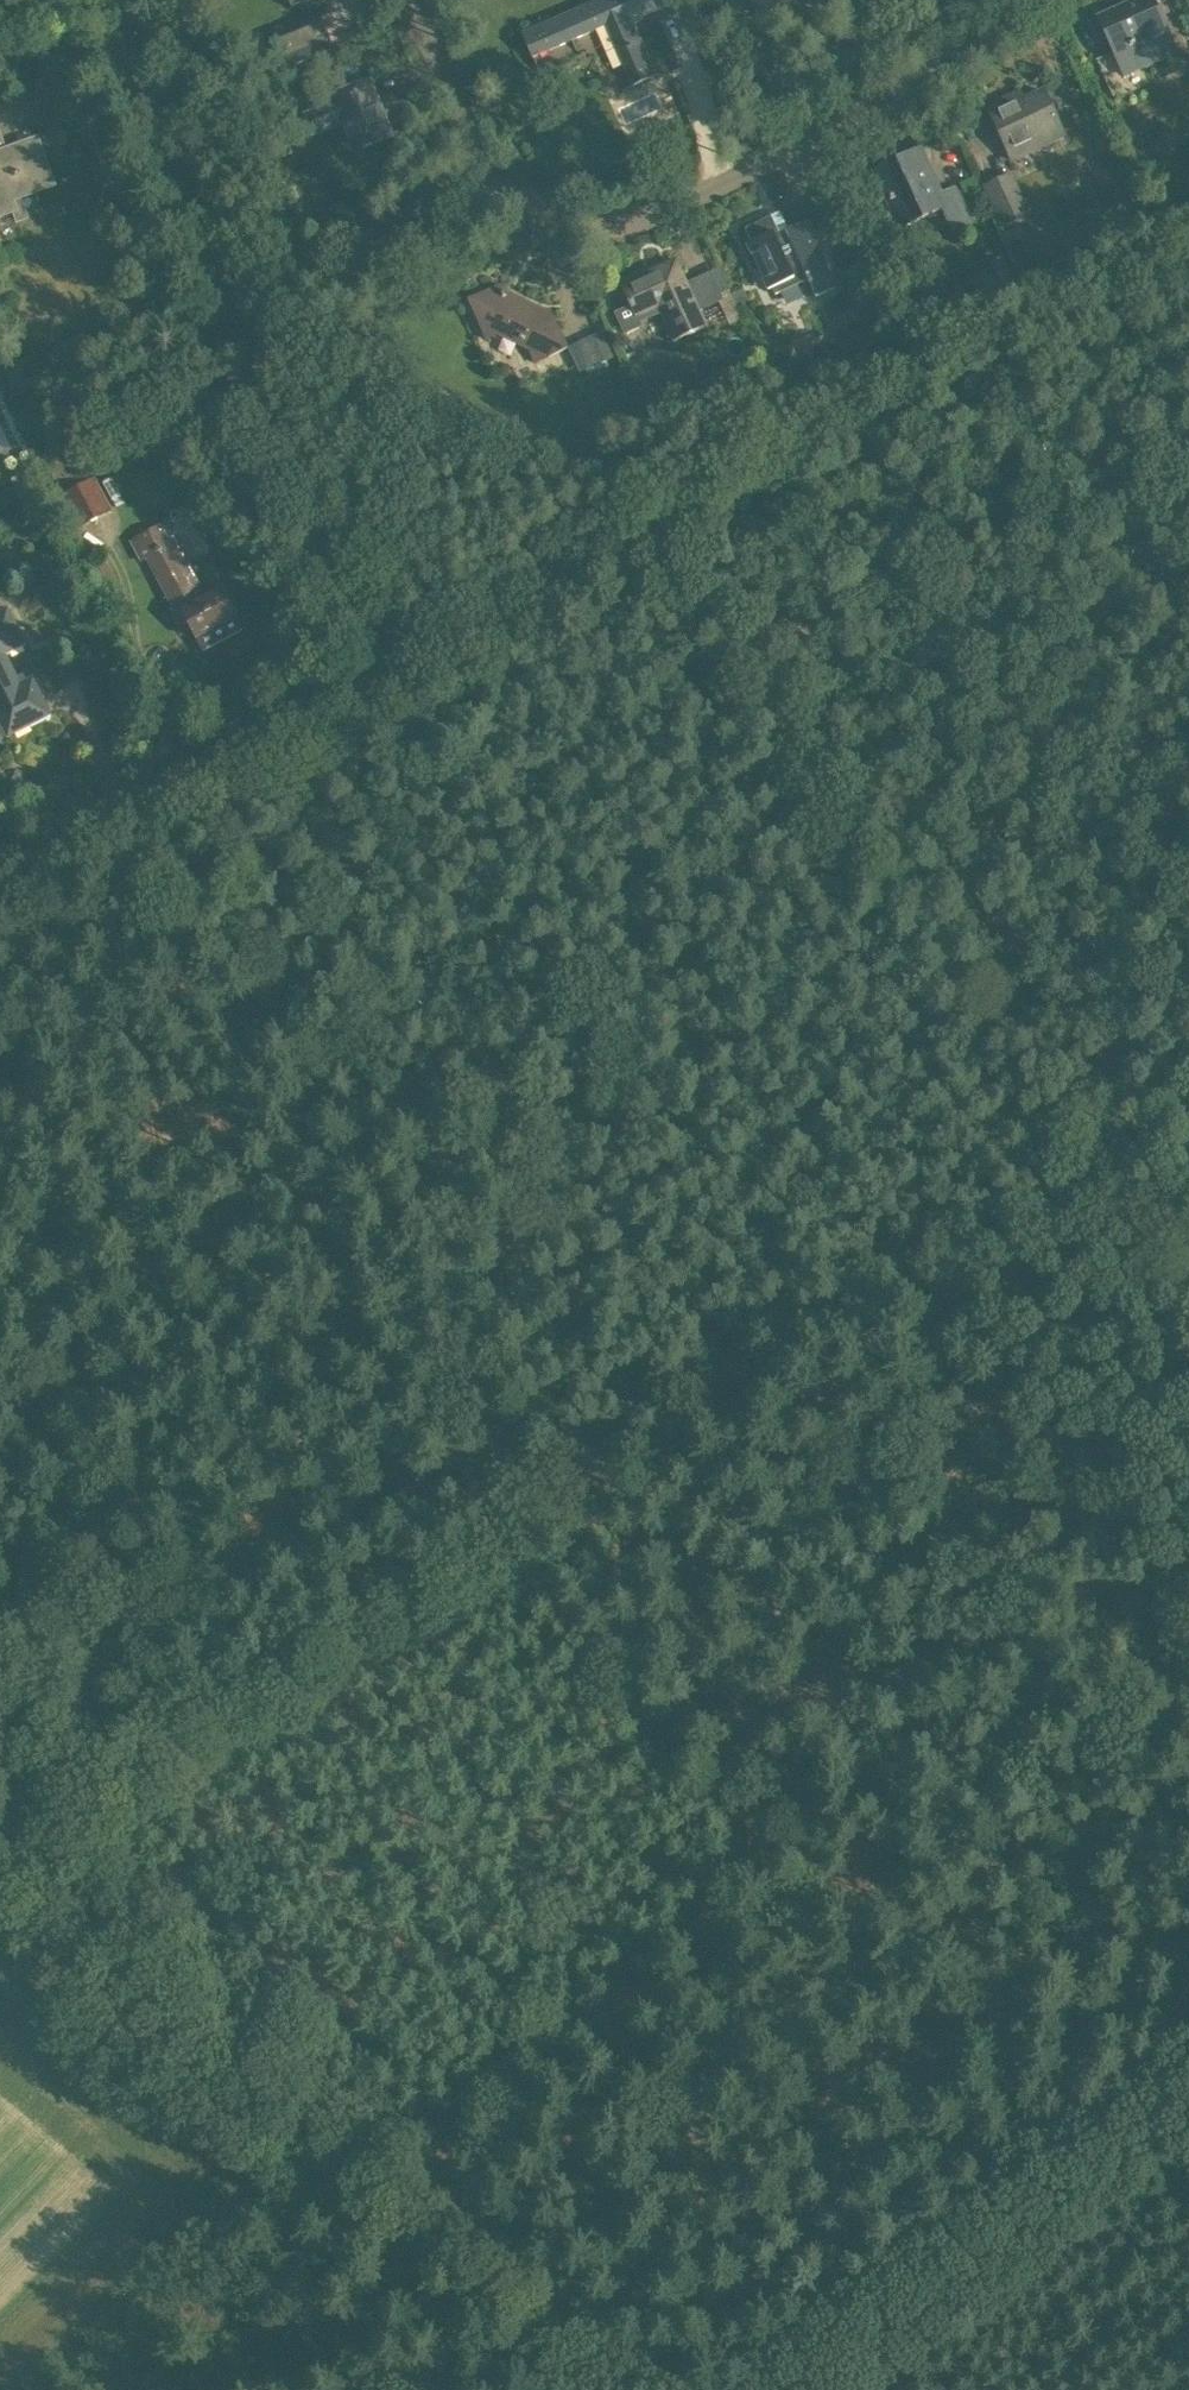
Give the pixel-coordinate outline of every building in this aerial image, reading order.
[(633,22),(657,11),(652,0),(600,0),(522,34),(533,58),(606,26),(633,87),(657,76),(633,22)] [(1113,53),(1124,76),(1177,52),(1153,0),(1139,0),(1098,19),(1113,53)] [(318,17),(275,34),(289,67),(332,50),(318,17)] [(330,97),(333,104),(305,116),(313,136),(341,124),(352,154),(392,138),(382,111),(377,113),(365,83),(330,97)] [(1050,103),(1048,104),(1042,92),(990,116),(1011,161),(1063,137),(1054,117),(1056,116),(1058,111),(1055,104),(1050,103)] [(6,149),(0,132),(0,217),(16,211),(12,198),(36,190),(37,192),(54,186),(37,138),(6,149)] [(922,167),(928,165),(920,148),(875,169),(877,172),(873,174),(879,187),(883,186),(896,215),(901,213),(907,225),(898,229),(899,230),(908,226),(909,228),(924,221),(923,219),(941,211),(954,240),(972,232),(969,226),(970,225),(954,188),(936,196),(922,167)] [(1010,176),(984,188),(1002,227),(1028,215),(1010,176)] [(744,229),(751,244),(775,295),(807,281),(815,298),(834,289),(804,223),(785,232),(786,235),(780,238),(770,218),(744,229)] [(1020,227),(1005,234),(1010,244),(1025,236),(1020,227)] [(675,262),(621,286),(631,308),(616,315),(625,334),(641,327),(639,323),(664,311),(677,340),(705,327),(694,302),(702,298),(694,280),(685,284),(675,262)] [(741,285),(731,290),(738,304),(748,299),(741,285)] [(567,349),(566,348),(548,310),(532,317),(525,302),(520,304),(505,297),(500,287),(468,301),(486,340),(505,331),(527,345),(535,364),(567,349)] [(604,332),(572,342),(579,367),(612,357),(604,332)] [(76,529),(109,512),(93,480),(59,498),(76,529)] [(220,590),(203,598),(184,563),(209,549),(188,510),(163,523),(163,524),(129,542),(140,562),(145,559),(151,570),(147,573),(151,581),(156,578),(175,614),(169,617),(177,631),(187,626),(201,651),(241,630),(220,590)] [(0,613),(0,703),(3,710),(0,712),(0,725),(7,738),(50,717),(31,679),(18,685),(4,656),(23,646),(5,610),(0,613)]
